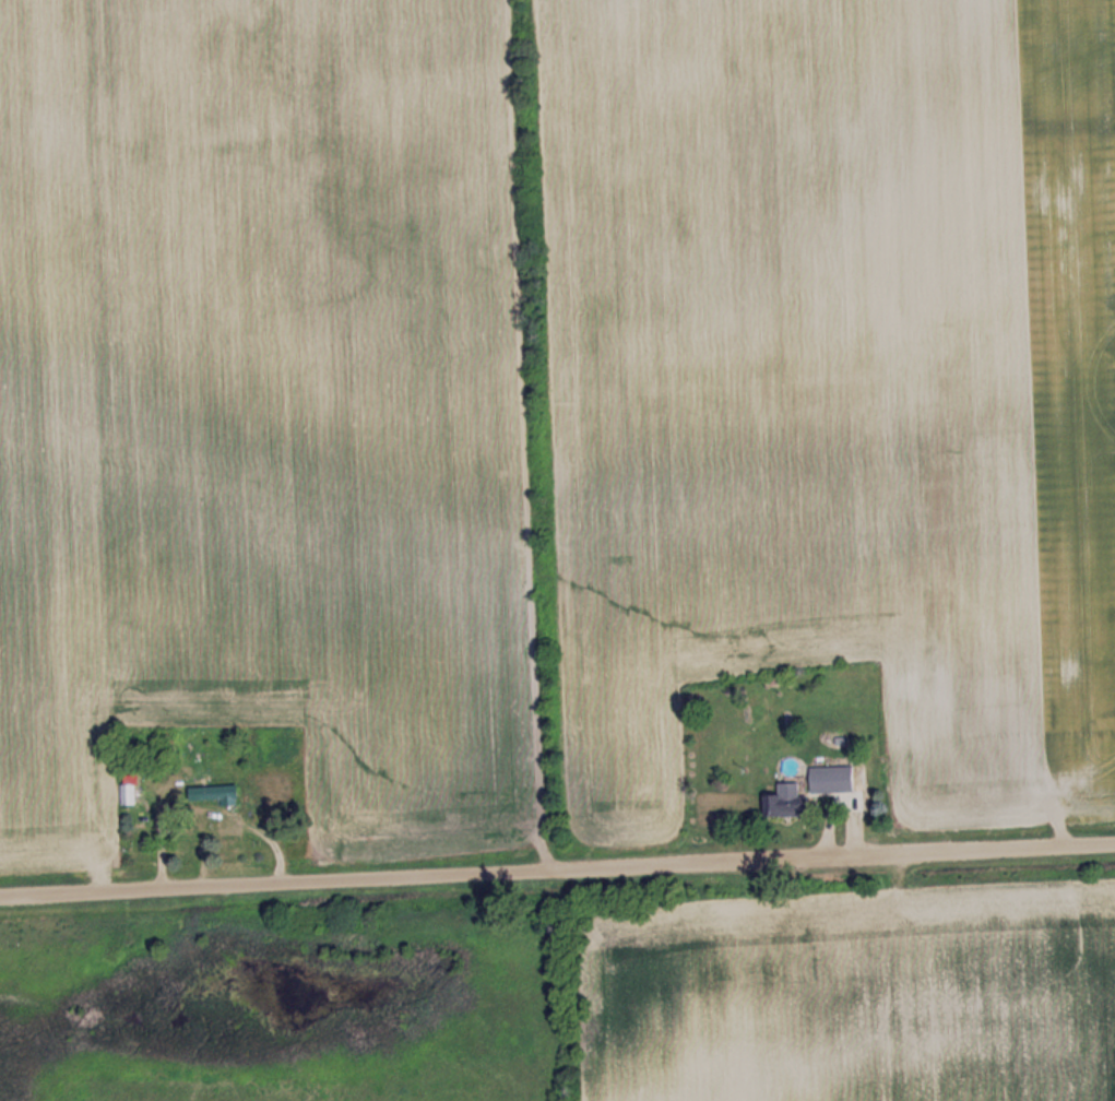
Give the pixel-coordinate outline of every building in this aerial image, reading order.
[(806,767),(806,792),(856,792),(856,767),(806,767)] [(117,805),(133,805),(133,775),(117,775),(117,805)] [(761,815),(808,815),(808,795),(796,795),(796,783),(774,783),(774,795),(761,795),(761,815)] [(233,805),(233,786),(183,786),(183,805),(233,805)]
